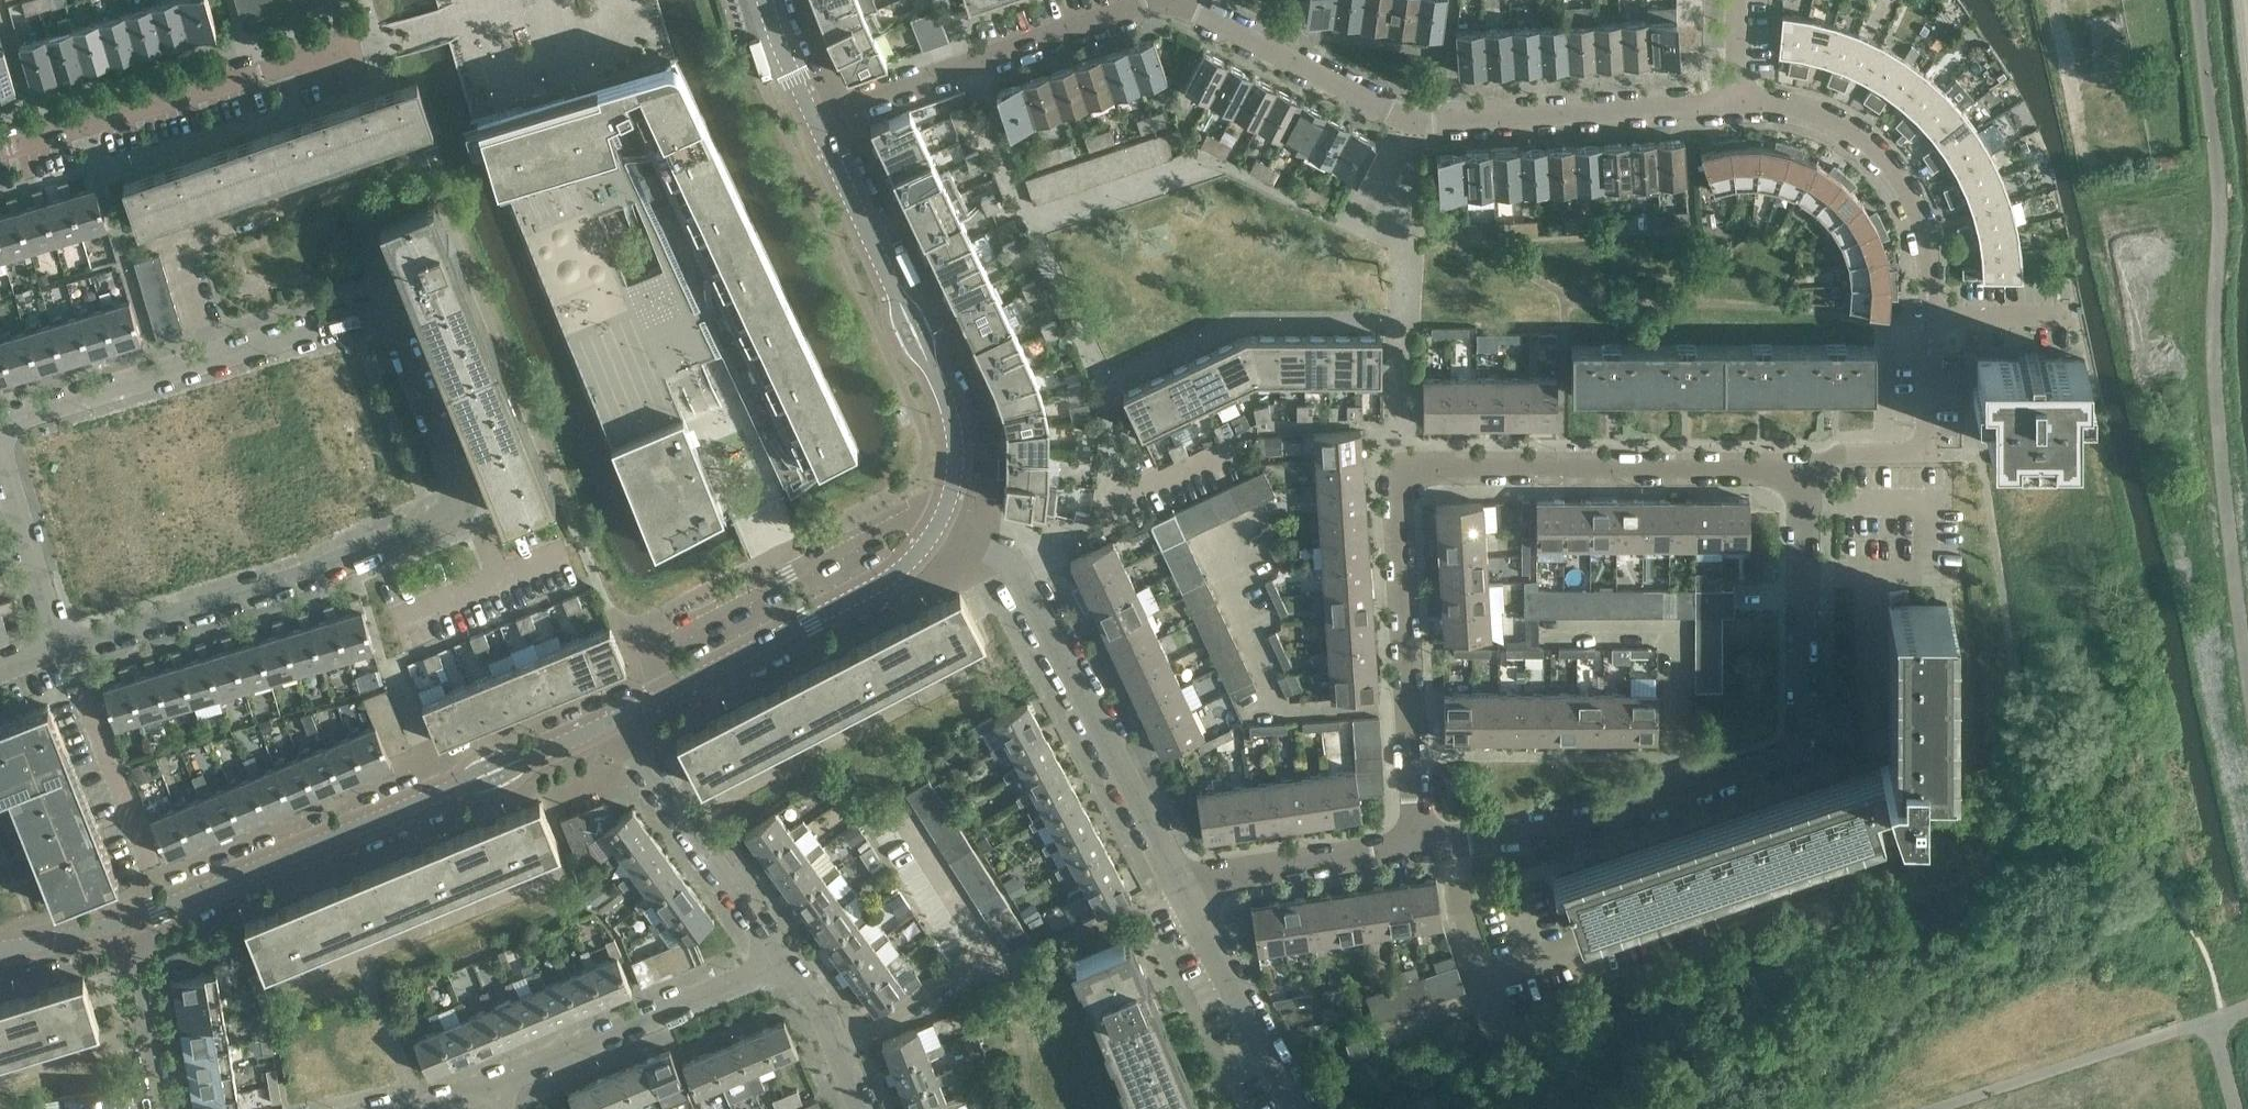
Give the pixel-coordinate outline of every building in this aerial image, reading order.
[(22,1),(25,14),(39,10),(36,0),(21,0),(22,1)] [(39,10),(52,6),(50,0),(36,0),(39,10)] [(151,5),(162,44),(189,36),(178,0),(168,0),(151,5)] [(189,36),(217,28),(208,0),(178,0),(189,36)] [(312,0),(236,0),(242,20),(312,0)] [(474,116),(475,121),(479,120),(672,63),(679,61),(660,0),(439,0),(474,116)] [(815,5),(826,31),(873,8),(877,7),(874,0),(827,0),(815,5)] [(1305,16),(1333,20),(1336,0),(1307,0),(1305,16)] [(1333,20),(1360,24),(1363,0),(1336,0),(1333,20)] [(1360,24),(1387,27),(1391,0),(1363,0),(1360,24)] [(1387,27),(1414,31),(1419,0),(1391,0),(1387,27)] [(1414,31),(1442,35),(1447,0),(1419,0),(1414,31)] [(1676,5),(1676,9),(1703,7),(1703,0),(1676,0),(1676,5)] [(151,5),(125,13),(136,52),(162,44),(151,5)] [(1676,5),(1647,7),(1648,19),(1651,60),(1680,58),(1679,50),(1678,36),(1677,23),(1677,17),(1676,17),(1676,9),(1676,5)] [(1703,7),(1676,9),(1676,17),(1677,17),(1677,23),(1704,21),(1703,7)] [(873,8),(826,31),(836,53),(875,36),(884,32),(873,8)] [(936,8),(911,16),(924,49),(949,40),(936,8)] [(125,13),(99,21),(110,60),(136,52),(125,13)] [(1782,13),(1779,52),(1801,56),(1809,17),(1782,13)] [(60,32),(46,36),(57,76),(83,68),(72,28),(69,16),(57,19),(60,32)] [(1809,17),(1801,56),(1822,61),(1834,23),(1809,17)] [(1648,19),(1621,21),(1623,62),(1651,60),(1648,19)] [(99,21),(72,28),(83,68),(110,60),(99,21)] [(1621,21),(1593,23),(1596,64),(1623,62),(1621,21)] [(1704,21),(1677,23),(1678,36),(1704,34),(1704,21)] [(1593,23),(1566,25),(1568,65),(1596,64),(1593,23)] [(1834,23),(1822,61),(1843,68),(1858,32),(1834,23)] [(1566,25),(1538,26),(1541,67),(1568,65),(1566,25)] [(1538,26),(1511,28),(1514,69),(1541,67),(1538,26)] [(1924,26),(1920,31),(1925,35),(1929,29),(1924,26)] [(1511,28),(1484,30),(1486,71),(1514,69),(1511,28)] [(1484,30),(1455,32),(1458,73),(1486,71),(1484,30)] [(1858,32),(1843,68),(1863,78),(1882,43),(1858,32)] [(1704,34),(1678,36),(1679,50),(1704,48),(1704,34)] [(0,36),(0,92),(16,88),(1,36),(0,36)] [(46,36),(20,44),(31,83),(57,76),(46,36)] [(887,62),(875,36),(836,53),(847,76),(887,62)] [(1154,38),(1128,47),(1141,85),(1167,76),(1154,38)] [(1882,43),(1863,78),(1882,89),(1904,56),(1882,43)] [(1128,47),(1102,56),(1115,94),(1141,85),(1128,47)] [(1228,62),(1203,49),(1184,86),(1210,99),(1228,62)] [(1102,56),(1076,64),(1088,103),(1115,94),(1102,56)] [(1904,56),(1882,89),(1900,102),(1925,72),(1904,56)] [(1788,73),(1798,75),(1800,62),(1791,60),(1788,73)] [(1228,62),(1210,99),(1234,111),(1253,75),(1228,62)] [(1800,62),(1798,75),(1807,77),(1810,64),(1800,62)] [(851,446),(672,63),(479,120),(654,549),(723,513),(666,373),(721,351),(783,482),(785,481),(846,450),(846,449),(851,446)] [(1076,64),(1050,73),(1062,111),(1088,103),(1076,64)] [(1827,83),(1836,87),(1841,74),(1832,70),(1827,83)] [(1925,72),(1900,102),(1916,117),(1944,89),(1925,72)] [(1050,73),(1024,82),(1036,120),(1062,111),(1050,73)] [(1841,74),(1836,87),(1845,90),(1850,78),(1841,74)] [(1253,75),(1234,111),(1258,124),(1277,87),(1253,75)] [(1944,89),(1916,117),(1931,133),(1962,108),(1974,99),(1955,78),(1944,89)] [(417,82),(343,107),(359,152),(433,127),(417,82)] [(1036,120),(1024,82),(997,91),(1009,129),(1036,120)] [(1277,87),(1258,124),(1283,137),(1301,100),(1277,87)] [(1863,100),(1871,105),(1879,94),(1871,89),(1863,100)] [(1879,94),(1871,105),(1879,111),(1887,100),(1879,94)] [(1301,100),(1283,137),(1307,149),(1326,113),(1301,100)] [(962,105),(949,110),(951,116),(965,111),(962,105)] [(343,107),(270,132),(286,178),(359,152),(343,107)] [(1962,108),(1931,133),(1944,151),(1977,129),(1962,108)] [(889,117),(870,126),(874,135),(871,137),(876,147),(879,145),(881,148),(919,130),(910,110),(890,119),(889,117)] [(1163,110),(1150,115),(1155,128),(1168,124),(1163,110)] [(967,118),(965,111),(951,116),(954,123),(967,118)] [(1326,113),(1307,149),(1332,162),(1350,125),(1326,113)] [(1895,124),(1902,131),(1912,121),(1905,114),(1895,124)] [(1150,115),(1137,119),(1141,132),(1155,128),(1150,115)] [(1912,121),(1902,131),(1909,138),(1918,128),(1912,121)] [(1350,125),(1332,162),(1357,174),(1376,138),(1350,125)] [(1179,127),(1165,132),(1169,146),(1184,140),(1179,127)] [(1111,128),(1098,132),(1103,145),(1116,141),(1111,128)] [(1977,129),(1944,151),(1956,170),(1991,151),(1978,129),(1977,129)] [(930,154),(919,130),(881,148),(892,172),(930,154)] [(270,132),(196,157),(212,203),(286,178),(270,132)] [(1085,137),(1090,150),(1103,145),(1098,132),(1085,137)] [(1165,132),(1152,137),(1160,161),(1173,157),(1169,146),(1165,132)] [(1208,132),(1202,144),(1213,151),(1220,138),(1208,132)] [(1760,145),(1745,145),(1740,145),(1740,136),(1729,138),(1735,186),(1757,186),(1758,186),(1760,145)] [(1152,137),(1139,141),(1148,165),(1160,161),(1152,137)] [(1220,138),(1213,151),(1226,157),(1232,144),(1220,138)] [(1729,138),(1719,139),(1721,148),(1700,153),(1714,191),(1735,186),(1729,138)] [(1684,139),(1656,141),(1659,182),(1687,180),(1684,139)] [(1758,186),(1778,189),(1791,143),(1781,140),(1779,148),(1760,145),(1758,186)] [(1139,141),(1126,145),(1135,170),(1148,165),(1139,141)] [(1656,141),(1629,142),(1632,183),(1633,192),(1660,190),(1659,182),(1656,141)] [(1629,142),(1602,144),(1604,185),(1605,194),(1633,192),(1632,183),(1629,142)] [(1816,161),(1802,156),(1798,154),(1801,146),(1791,143),(1778,189),(1797,197),(1816,161)] [(1602,144),(1575,146),(1577,187),(1604,185),(1602,144)] [(1059,145),(1046,149),(1051,162),(1063,158),(1059,145)] [(1126,145),(1114,149),(1123,174),(1135,170),(1126,145)] [(1575,146),(1547,148),(1550,188),(1577,187),(1575,146)] [(1923,154),(1928,162),(1939,155),(1934,147),(1923,154)] [(1547,148),(1520,149),(1523,190),(1550,188),(1547,148)] [(1033,153),(1038,167),(1051,162),(1046,149),(1033,153)] [(1114,149),(1101,153),(1110,178),(1123,174),(1114,149)] [(1520,149),(1492,151),(1495,192),(1523,190),(1520,149)] [(979,151),(965,156),(968,162),(981,158),(979,151)] [(1492,151),(1465,153),(1468,194),(1495,192),(1492,151)] [(1991,151),(1956,170),(1965,190),(2002,174),(1991,151)] [(1101,153),(1089,157),(1097,182),(1110,178),(1101,153)] [(1465,153),(1437,154),(1439,195),(1468,194),(1465,153)] [(930,154),(885,175),(894,194),(901,191),(902,192),(940,174),(930,154)] [(1939,155),(1928,162),(1933,170),(1945,163),(1939,155)] [(196,157),(122,182),(139,228),(212,203),(196,157)] [(1089,157),(1077,161),(1085,186),(1097,182),(1089,157)] [(1256,157),(1250,170),(1262,176),(1268,163),(1256,157)] [(983,164),(981,158),(968,162),(970,169),(983,164)] [(1077,161),(1065,165),(1073,190),(1085,186),(1077,161)] [(1833,173),(1828,170),(1816,161),(1797,197),(1815,209),(1845,172),(1837,166),(1833,173)] [(1268,163),(1262,176),(1274,183),(1281,170),(1268,163)] [(1065,165),(1052,170),(1060,194),(1073,190),(1065,165)] [(950,170),(940,174),(902,192),(913,215),(960,192),(950,170)] [(1052,170),(1039,174),(1048,198),(1060,194),(1052,170)] [(1861,200),(1847,185),(1853,179),(1845,172),(1815,209),(1829,225),(1861,200)] [(87,189),(71,194),(69,194),(81,233),(107,226),(95,186),(97,186),(93,173),(83,176),(87,189)] [(1039,174),(1026,178),(1034,203),(1048,198),(1039,174)] [(2002,174),(1965,190),(1973,211),(2011,199),(2002,174)] [(61,196),(45,201),(44,201),(55,241),(81,233),(69,194),(71,194),(67,181),(58,184),(61,196)] [(1305,183),(1299,195),(1311,202),(1317,189),(1305,183)] [(1943,189),(1947,197),(1959,192),(1956,183),(1943,189)] [(36,204),(20,209),(18,210),(30,249),(55,241),(44,201),(45,201),(42,188),(32,191),(36,204)] [(1317,189),(1311,202),(1323,208),(1330,196),(1317,189)] [(971,214),(960,192),(913,215),(923,237),(961,219),(971,214)] [(1959,192),(1947,197),(1950,206),(1963,201),(1959,192)] [(434,194),(380,216),(380,217),(380,218),(381,218),(502,514),(556,492),(463,265),(465,264),(450,230),(449,230),(434,194)] [(994,195),(981,201),(984,207),(997,201),(994,195)] [(0,214),(0,242),(4,256),(30,249),(18,210),(20,209),(16,196),(6,199),(10,211),(0,214)] [(2011,199),(1973,211),(1978,232),(2017,224),(2011,199)] [(1879,213),(1871,218),(1861,200),(1829,225),(1840,243),(1883,222),(1879,213)] [(1000,207),(997,201),(984,207),(987,213),(1000,207)] [(2058,202),(2046,205),(2050,218),(2062,214),(2058,202)] [(1674,211),(1675,225),(1689,225),(1688,211),(1674,211)] [(1647,213),(1633,214),(1634,228),(1648,227),(1647,213)] [(1634,228),(1633,214),(1620,215),(1621,229),(1634,228)] [(1592,216),(1579,217),(1579,232),(1593,231),(1592,216)] [(1565,218),(1566,232),(1579,232),(1579,217),(1565,218)] [(961,219),(923,237),(933,258),(971,240),(961,219)] [(1537,220),(1524,221),(1525,235),(1538,234),(1537,220)] [(1510,222),(1511,236),(1525,235),(1524,221),(1510,222)] [(1878,235),(1888,232),(1883,222),(1840,243),(1847,263),(1884,254),(1878,235)] [(1483,223),(1469,224),(1470,238),(1484,238),(1483,223)] [(1456,225),(1457,239),(1470,238),(1469,224),(1456,225)] [(1957,226),(1959,236),(1972,233),(1970,224),(1957,226)] [(2017,224),(1978,232),(1981,254),(2021,250),(2017,224)] [(1972,233),(1959,236),(1960,245),(1974,243),(1972,233)] [(982,263),(971,240),(933,258),(944,281),(982,263)] [(1015,240),(1002,246),(1005,252),(1018,246),(1015,240)] [(1021,253),(1018,246),(1005,252),(1009,259),(1021,253)] [(2021,250),(1981,254),(1982,277),(2022,277),(2021,250)] [(159,254),(134,261),(138,275),(163,268),(159,254)] [(1847,263),(1850,284),(1898,283),(1897,272),(1887,274),(1884,254),(1847,263)] [(991,283),(982,263),(944,281),(947,287),(943,289),(948,300),(952,298),(953,301),(991,283)] [(101,302),(126,297),(119,267),(95,272),(101,302)] [(1963,267),(1963,277),(1976,277),(1976,267),(1963,267)] [(163,268),(138,275),(142,288),(167,281),(163,268)] [(46,272),(38,275),(40,283),(48,280),(46,272)] [(1038,287),(1035,280),(1022,286),(1024,293),(1038,287)] [(167,281),(142,288),(145,300),(171,293),(167,281)] [(1001,304),(991,283),(953,301),(963,322),(1001,304)] [(1898,293),(1898,283),(1850,284),(1848,307),(1887,314),(1888,292),(1898,293)] [(1041,293),(1038,287),(1024,293),(1027,300),(1041,293)] [(16,293),(19,304),(33,299),(29,289),(16,293)] [(72,293),(77,308),(90,304),(86,289),(72,293)] [(171,293),(145,300),(149,313),(175,305),(171,293)] [(102,308),(103,308),(115,347),(130,343),(132,351),(144,348),(130,300),(114,305),(112,300),(101,304),(102,308)] [(1012,325),(1001,304),(963,322),(974,343),(1012,325)] [(175,305),(149,313),(153,325),(179,318),(175,305)] [(76,316),(77,316),(90,355),(105,350),(107,358),(118,356),(115,347),(103,308),(102,308),(88,312),(87,308),(75,312),(76,316)] [(51,324),(52,323),(64,362),(79,358),(82,366),(92,363),(90,355),(77,316),(76,316),(62,320),(61,316),(50,319),(51,324)] [(179,318),(153,325),(157,339),(183,331),(179,318)] [(1054,321),(1041,327),(1044,333),(1057,327),(1054,321)] [(25,331),(26,331),(38,370),(39,370),(53,366),(56,374),(67,371),(64,362),(52,323),(51,324),(36,328),(35,323),(24,327),(25,331)] [(1021,344),(1012,325),(974,343),(975,346),(971,348),(976,358),(980,357),(983,362),(1021,344)] [(1060,333),(1057,327),(1044,333),(1047,340),(1060,333)] [(1450,327),(1432,327),(1432,335),(1450,335),(1450,327)] [(1469,327),(1450,327),(1450,335),(1469,335),(1469,327)] [(1,339),(12,378),(13,378),(27,374),(30,382),(41,378),(39,370),(38,370),(26,331),(25,331),(11,336),(9,331),(0,334),(0,339),(1,339)] [(1503,333),(1485,333),(1485,342),(1503,341),(1503,333)] [(1522,333),(1503,333),(1503,341),(1521,341),(1522,333)] [(1557,333),(1539,333),(1539,341),(1557,341),(1557,333)] [(1245,335),(1215,350),(1233,389),(1255,378),(1245,335)] [(1279,335),(1245,335),(1255,378),(1279,378),(1279,335)] [(1305,335),(1279,335),(1279,378),(1305,378),(1305,335)] [(1330,335),(1305,335),(1305,378),(1305,387),(1330,387),(1330,378),(1330,335)] [(1355,335),(1330,335),(1330,378),(1355,378),(1355,335)] [(1381,335),(1355,335),(1355,378),(1355,389),(1381,389),(1381,378),(1381,335)] [(2,381),(4,389),(15,386),(13,378),(12,378),(1,339),(0,339),(0,381),(2,381)] [(1021,344),(983,362),(994,386),(1034,373),(1021,344)] [(1798,345),(1723,346),(1723,394),(1798,394),(1798,345)] [(1874,345),(1798,345),(1798,394),(1873,394),(1874,345)] [(1572,394),(1603,394),(1648,394),(1647,346),(1572,346),(1572,394)] [(1723,346),(1647,346),(1648,394),(1723,394),(1723,346)] [(1191,361),(1209,400),(1214,410),(1238,398),(1233,389),(1215,350),(1191,361)] [(2049,432),(2049,443),(2075,443),(2075,402),(2090,402),(2090,382),(2085,382),(2085,357),(2037,357),(2037,351),(2025,351),(2025,358),(1977,358),(1977,383),(1973,383),(1973,402),(1988,402),(1988,443),(2013,443),(2013,448),(2033,448),(2033,432),(2049,432)] [(1191,361),(1169,372),(1187,410),(1209,400),(1191,361)] [(1169,372),(1146,382),(1169,430),(1191,419),(1187,410),(1169,372)] [(1042,397),(1034,373),(994,386),(996,393),(992,394),(996,405),(1000,404),(1001,406),(1042,397)] [(1424,377),(1423,377),(1424,425),(1425,425),(1425,424),(1434,425),(1434,419),(1450,419),(1451,378),(1424,378),(1424,377)] [(1530,378),(1529,419),(1529,424),(1539,424),(1539,419),(1556,419),(1556,425),(1558,425),(1558,419),(1557,377),(1556,377),(1556,378),(1530,378)] [(1451,378),(1450,419),(1451,419),(1451,424),(1460,424),(1460,419),(1476,419),(1477,378),(1451,378)] [(1477,378),(1476,419),(1477,419),(1477,424),(1487,424),(1487,419),(1503,419),(1503,378),(1477,378)] [(1503,378),(1503,419),(1503,424),(1513,424),(1513,419),(1529,419),(1530,378),(1503,378)] [(1081,381),(1067,384),(1068,391),(1082,388),(1081,381)] [(1146,382),(1123,393),(1146,442),(1169,430),(1146,382)] [(1084,395),(1082,388),(1068,391),(1070,398),(1084,395)] [(1048,425),(1042,397),(1001,406),(1006,429),(1048,425)] [(1269,404),(1261,406),(1264,420),(1272,419),(1269,404)] [(1261,406),(1253,408),(1257,422),(1264,420),(1261,406)] [(1250,425),(1244,413),(1232,419),(1238,431),(1250,425)] [(1228,420),(1221,423),(1227,436),(1234,433),(1228,420)] [(1221,423),(1214,426),(1220,439),(1227,436),(1221,423)] [(1048,425),(1006,429),(1006,432),(1006,453),(1048,453),(1048,425)] [(1361,430),(1314,433),(1316,459),(1362,456),(1361,448),(1356,448),(1355,431),(1361,431),(1361,430)] [(1282,453),(1281,435),(1264,436),(1265,454),(1282,453)] [(1255,437),(1256,455),(1265,454),(1264,436),(1255,437)] [(1183,441),(1176,445),(1182,457),(1189,454),(1183,441)] [(1182,457),(1176,445),(1169,448),(1175,461),(1182,457)] [(1048,453),(1006,453),(1006,474),(1006,476),(1048,481),(1048,453)] [(1362,456),(1316,459),(1318,486),(1363,483),(1363,475),(1358,475),(1357,458),(1362,457),(1362,456)] [(1264,469),(1252,475),(1263,499),(1276,493),(1264,469)] [(1252,475),(1241,480),(1253,504),(1263,499),(1252,475)] [(1006,476),(1003,502),(1055,513),(1058,482),(1048,481),(1006,476)] [(1241,480),(1230,485),(1241,510),(1253,504),(1241,480)] [(1363,483),(1318,486),(1319,513),(1365,509),(1365,501),(1360,501),(1359,484),(1363,484),(1363,483)] [(1230,485),(1219,491),(1230,515),(1241,510),(1230,485)] [(1219,491),(1208,496),(1219,520),(1230,515),(1219,491)] [(1208,496),(1197,501),(1208,525),(1219,520),(1208,496)] [(1696,499),(1696,545),(1724,545),(1723,498),(1714,498),(1714,504),(1698,504),(1698,499),(1696,499)] [(1724,498),(1723,498),(1724,545),(1749,545),(1749,546),(1750,545),(1750,498),(1749,498),(1749,499),(1740,499),(1740,504),(1724,504),(1724,498)] [(1530,500),(1522,499),(1523,518),(1530,518),(1530,500)] [(1538,499),(1537,499),(1537,500),(1537,546),(1539,546),(1539,545),(1564,545),(1564,499),(1555,499),(1555,500),(1538,499)] [(1564,499),(1564,545),(1591,545),(1591,499),(1582,499),(1582,504),(1566,504),(1565,499),(1564,499)] [(1592,499),(1591,499),(1591,545),(1618,545),(1617,499),(1609,499),(1609,500),(1592,500),(1592,499)] [(1618,499),(1617,499),(1618,545),(1644,545),(1644,499),(1635,499),(1635,500),(1618,500),(1618,499)] [(1645,499),(1644,499),(1644,545),(1670,545),(1671,499),(1662,499),(1662,500),(1645,500),(1645,499)] [(1671,499),(1670,545),(1696,545),(1696,499),(1688,499),(1688,504),(1671,504),(1671,499)] [(1197,501),(1186,506),(1197,530),(1208,525),(1197,501)] [(1484,502),(1436,504),(1436,506),(1437,506),(1438,514),(1443,514),(1444,531),(1439,531),(1439,532),(1484,529),(1483,503),(1484,503),(1484,502)] [(1186,506),(1175,511),(1186,536),(1197,530),(1186,506)] [(1365,509),(1319,513),(1321,539),(1367,536),(1367,527),(1361,527),(1360,510),(1365,510),(1365,509)] [(1090,514),(1076,511),(1075,518),(1088,521),(1090,514)] [(1175,511),(1151,523),(1162,547),(1186,536),(1175,511)] [(1146,525),(1129,533),(1133,541),(1149,533),(1146,525)] [(1277,542),(1269,526),(1262,529),(1270,545),(1277,542)] [(1484,529),(1439,532),(1439,541),(1444,540),(1445,557),(1440,557),(1440,559),(1486,556),(1484,529)] [(1523,535),(1523,553),(1531,553),(1531,535),(1523,535)] [(1186,536),(1162,547),(1165,554),(1190,543),(1186,536)] [(1367,536),(1321,539),(1323,565),(1369,562),(1368,553),(1363,554),(1362,537),(1367,537),(1367,536)] [(1113,541),(1072,560),(1083,584),(1125,565),(1113,541)] [(1277,542),(1270,545),(1277,562),(1285,558),(1277,542)] [(1190,543),(1165,554),(1170,565),(1195,554),(1190,543)] [(1531,553),(1523,553),(1523,572),(1531,572),(1531,553)] [(1200,565),(1195,554),(1170,565),(1176,577),(1200,565)] [(1486,556),(1440,559),(1441,567),(1446,567),(1447,584),(1442,584),(1442,585),(1488,582),(1486,556)] [(1369,562),(1323,565),(1325,591),(1370,589),(1370,579),(1365,580),(1364,563),(1369,563),(1369,562)] [(1125,565),(1083,584),(1095,609),(1136,589),(1125,565)] [(1205,576),(1200,565),(1176,577),(1180,587),(1205,576)] [(1696,575),(1696,589),(1696,616),(1724,616),(1736,616),(1736,589),(1722,589),(1722,575),(1696,575)] [(1208,583),(1205,576),(1180,587),(1184,595),(1208,583)] [(1281,594),(1272,578),(1265,582),(1273,598),(1281,594)] [(1488,582),(1442,585),(1442,594),(1447,593),(1449,610),(1443,610),(1443,612),(1489,609),(1505,608),(1503,581),(1488,582)] [(1208,583),(1184,595),(1187,602),(1212,590),(1208,583)] [(1136,589),(1095,609),(1106,632),(1147,613),(1136,589)] [(1370,589),(1325,591),(1326,618),(1372,615),(1372,606),(1367,606),(1366,589),(1370,589)] [(1537,589),(1525,589),(1525,602),(1537,602),(1537,589)] [(1537,589),(1537,602),(1537,616),(1545,616),(1545,589),(1537,589)] [(1558,589),(1545,589),(1545,616),(1558,616),(1558,589)] [(1570,589),(1558,589),(1558,616),(1570,616),(1570,589)] [(1582,589),(1570,589),(1570,616),(1582,616),(1582,589)] [(1591,589),(1582,589),(1582,616),(1591,616),(1591,589)] [(1611,589),(1598,589),(1598,616),(1611,616),(1611,589)] [(1623,589),(1611,589),(1611,616),(1623,616),(1623,589)] [(1635,589),(1623,589),(1623,616),(1635,616),(1635,589)] [(1643,589),(1635,589),(1635,616),(1643,616),(1643,589)] [(1663,589),(1651,589),(1651,616),(1663,616),(1663,589)] [(1675,589),(1663,589),(1663,616),(1675,616),(1675,589)] [(1688,589),(1675,589),(1675,616),(1688,616),(1688,589)] [(1696,589),(1688,589),(1688,616),(1696,616),(1696,589)] [(1212,590),(1187,602),(1192,613),(1217,601),(1212,590)] [(960,593),(889,629),(913,676),(984,639),(960,593)] [(576,594),(569,597),(574,610),(581,608),(576,594)] [(1281,594),(1273,598),(1281,614),(1289,611),(1281,594)] [(353,612),(337,616),(335,617),(347,656),(374,648),(362,609),(363,608),(359,595),(349,598),(353,612)] [(574,610),(569,597),(562,600),(546,606),(552,620),(567,613),(574,610)] [(1,609),(2,612),(14,608),(11,598),(0,601),(0,609),(1,609)] [(1217,601),(1192,613),(1198,624),(1222,612),(1217,601)] [(1537,602),(1525,602),(1525,616),(1537,616),(1537,602)] [(1758,806),(1561,872),(1580,928),(1758,868),(1882,826),(1874,802),(1893,795),(1894,799),(1919,799),(1919,763),(1947,763),(1948,602),(1889,602),(1889,760),(1848,753),(1847,776),(1758,806)] [(327,619),(311,623),(309,624),(321,663),(347,656),(335,617),(337,616),(333,603),(323,606),(327,619)] [(0,609),(0,638),(9,636),(9,637),(22,634),(19,623),(6,627),(2,612),(1,609),(0,609)] [(1489,609),(1443,612),(1444,620),(1449,620),(1450,636),(1444,637),(1444,639),(1492,636),(1492,634),(1491,634),(1489,609)] [(301,627),(286,631),(284,632),(296,671),(321,663),(309,624),(311,623),(307,610),(298,614),(301,627)] [(1222,612),(1198,624),(1203,635),(1227,623),(1222,612)] [(530,613),(522,616),(528,629),(535,626),(530,613)] [(1147,613),(1106,632),(1117,657),(1159,637),(1147,613)] [(1372,615),(1326,618),(1328,644),(1374,641),(1373,632),(1369,632),(1368,616),(1372,615)] [(522,616),(515,619),(521,632),(528,629),(522,616)] [(1696,616),(1696,628),(1724,628),(1724,616),(1696,616)] [(1524,629),(1537,629),(1537,617),(1524,617),(1524,629)] [(276,634),(260,639),(258,640),(270,678),(296,671),(284,632),(286,631),(282,618),(272,621),(276,634)] [(1227,623),(1203,635),(1206,643),(1231,631),(1227,623)] [(250,642),(235,646),(233,647),(245,686),(270,678),(258,640),(260,639),(256,626),(246,629),(250,642)] [(610,626),(585,635),(602,675),(605,674),(622,667),(626,665),(610,626)] [(1696,628),(1696,640),(1724,640),(1724,628),(1696,628)] [(889,629),(819,666),(842,713),(913,676),(889,629)] [(1234,638),(1231,631),(1206,643),(1210,649),(1234,638)] [(1284,647),(1276,631),(1269,634),(1277,651),(1284,647)] [(483,632),(476,635),(481,648),(489,645),(483,632)] [(224,650),(209,654),(207,655),(218,694),(245,686),(233,647),(235,646),(230,634),(221,637),(224,650)] [(476,635),(469,638),(474,651),(481,648),(476,635)] [(585,635),(562,645),(579,685),(582,683),(599,676),(602,675),(585,635)] [(1159,637),(1117,657),(1128,680),(1170,661),(1159,637)] [(1234,638),(1210,649),(1215,660),(1239,649),(1234,638)] [(1696,640),(1696,653),(1723,653),(1724,640),(1696,640)] [(199,657),(183,662),(181,662),(193,702),(218,694),(207,655),(209,654),(205,641),(195,645),(199,657)] [(534,641),(511,651),(511,652),(516,664),(532,704),(535,702),(552,695),(555,694),(539,654),(534,641)] [(1374,641),(1328,644),(1330,670),(1376,667),(1375,658),(1371,658),(1369,642),(1374,642),(1374,641)] [(562,645),(539,654),(555,694),(559,693),(576,686),(579,685),(562,645)] [(1284,647),(1277,651),(1285,667),(1292,664),(1284,647)] [(1472,647),(1454,647),(1454,656),(1472,655),(1472,647)] [(1472,647),(1472,655),(1491,655),(1491,647),(1472,647)] [(1544,647),(1525,647),(1525,655),(1544,655),(1544,647)] [(1578,647),(1560,647),(1559,655),(1578,655),(1578,647)] [(1596,647),(1578,647),(1578,655),(1596,655),(1596,647)] [(1631,647),(1612,647),(1613,655),(1631,655),(1631,647)] [(1649,647),(1631,647),(1631,655),(1648,655),(1649,647)] [(173,665),(157,669),(155,670),(167,709),(193,702),(181,662),(183,662),(179,649),(169,652),(173,665)] [(1245,660),(1239,649),(1215,660),(1220,672),(1245,660)] [(437,651),(430,654),(435,667),(442,664),(437,651)] [(511,652),(488,661),(493,673),(509,713),(512,712),(529,705),(532,704),(516,664),(511,652)] [(1696,653),(1696,665),(1723,665),(1723,653),(1696,653)] [(430,654),(422,657),(428,670),(435,667),(430,654)] [(153,657),(143,660),(147,673),(132,677),(129,678),(141,717),(167,709),(155,670),(157,669),(153,657)] [(1250,671),(1245,660),(1220,672),(1225,682),(1250,671)] [(1170,661),(1128,680),(1139,704),(1181,684),(1170,661)] [(128,664),(118,667),(121,680),(103,686),(116,724),(141,717),(129,678),(132,677),(128,664)] [(1696,665),(1696,677),(1723,677),(1723,665),(1696,665)] [(819,666),(748,702),(772,749),(842,713),(819,666)] [(1376,667),(1330,670),(1332,698),(1378,695),(1377,684),(1372,685),(1371,669),(1376,668),(1376,667)] [(1250,671),(1225,682),(1229,690),(1253,678),(1250,671)] [(493,673),(469,683),(486,723),(489,721),(506,714),(509,713),(493,673)] [(1279,678),(1287,695),(1293,691),(1286,675),(1279,678)] [(1696,677),(1696,691),(1723,690),(1723,677),(1696,677)] [(1253,678),(1229,690),(1233,698),(1257,686),(1253,678)] [(441,680),(417,690),(422,702),(436,736),(439,742),(443,740),(460,733),(463,732),(446,692),(441,680)] [(69,686),(72,695),(81,692),(78,683),(69,686)] [(469,683),(446,692),(463,732),(466,731),(483,724),(486,723),(469,683)] [(1181,684),(1139,704),(1151,728),(1192,708),(1181,684)] [(363,697),(367,709),(391,699),(387,687),(363,697)] [(1445,692),(1445,739),(1447,739),(1447,738),(1455,738),(1456,733),(1471,733),(1471,738),(1472,738),(1472,692),(1447,692),(1445,692)] [(1472,692),(1472,738),(1482,738),(1482,733),(1498,733),(1498,738),(1498,692),(1472,692)] [(1525,692),(1498,692),(1498,738),(1508,738),(1508,734),(1525,733),(1524,738),(1525,738),(1525,692)] [(1552,692),(1525,692),(1525,738),(1534,738),(1534,733),(1551,734),(1552,692)] [(1552,692),(1551,734),(1551,738),(1561,738),(1561,733),(1577,733),(1577,738),(1578,738),(1578,692),(1552,692)] [(1578,692),(1578,738),(1587,738),(1587,733),(1603,733),(1603,738),(1604,738),(1604,692),(1578,692)] [(1631,693),(1604,692),(1604,738),(1613,738),(1613,734),(1630,734),(1630,738),(1631,738),(1631,693)] [(1631,693),(1631,738),(1640,739),(1640,734),(1657,734),(1657,739),(1659,739),(1658,692),(1657,692),(1657,693),(1631,693)] [(391,699),(367,709),(372,721),(396,711),(391,699)] [(993,715),(969,728),(975,739),(983,735),(981,733),(997,725),(1005,740),(1008,745),(1041,727),(1027,701),(995,719),(993,715)] [(677,739),(699,782),(701,786),(772,749),(748,702),(677,739)] [(0,722),(0,794),(9,790),(55,906),(119,881),(48,703),(0,722)] [(1192,708),(1151,728),(1162,752),(1204,733),(1192,708)] [(396,711),(372,721),(374,725),(377,732),(401,723),(396,711)] [(308,733),(318,729),(311,712),(301,716),(308,733)] [(1380,716),(1353,718),(1354,732),(1381,730),(1380,716)] [(1339,719),(1322,720),(1322,728),(1340,727),(1339,719)] [(260,724),(263,732),(273,729),(271,720),(260,724)] [(1322,720),(1304,721),(1304,729),(1322,728),(1322,720)] [(401,723),(377,732),(382,744),(405,734),(401,723)] [(1287,723),(1269,724),(1269,731),(1287,730),(1287,723)] [(1250,725),(1251,726),(1251,733),(1269,731),(1269,724),(1250,725)] [(358,727),(349,731),(366,773),(380,767),(383,775),(394,770),(387,755),(382,744),(377,732),(374,725),(360,730),(358,727)] [(1008,745),(1005,740),(991,749),(995,756),(1010,749),(1018,764),(1021,769),(1054,751),(1041,727),(1008,745)] [(320,732),(323,738),(331,735),(328,728),(320,732)] [(1231,728),(1215,735),(1218,742),(1234,734),(1231,728)] [(1381,730),(1354,732),(1355,743),(1382,742),(1381,730)] [(333,737),(323,741),(341,783),(355,777),(358,785),(369,780),(366,773),(349,731),(348,731),(349,735),(335,741),(333,737)] [(405,734),(382,744),(387,755),(410,746),(405,734)] [(1215,735),(1198,743),(1201,750),(1218,742),(1215,735)] [(308,747),(299,751),(316,793),(330,787),(334,795),(344,791),(341,783),(323,741),(322,741),(324,745),(310,751),(308,747)] [(1382,742),(1355,743),(1356,756),(1383,754),(1382,742)] [(187,763),(182,750),(171,755),(176,768),(187,763)] [(275,765),(291,804),(305,797),(308,805),(319,801),(316,793),(299,751),(298,752),(299,755),(285,761),(284,757),(273,762),(275,765)] [(1021,769),(1018,764),(1004,773),(1008,781),(1023,772),(1031,787),(1034,793),(1067,775),(1054,751),(1021,769)] [(1383,754),(1356,756),(1357,768),(1383,767),(1383,754)] [(148,760),(132,765),(139,782),(155,776),(148,760)] [(259,767),(248,772),(266,814),(281,807),(284,815),(294,811),(291,804),(275,765),(261,771),(259,767)] [(1383,767),(1357,768),(1358,782),(1384,779),(1383,767)] [(1357,768),(1328,772),(1335,819),(1344,817),(1344,812),(1360,810),(1361,816),(1363,816),(1360,793),(1358,782),(1357,768)] [(234,777),(225,781),(241,823),(256,818),(259,825),(269,821),(266,814),(248,772),(250,776),(236,781),(234,777)] [(1328,772),(1303,776),(1309,822),(1318,821),(1318,817),(1334,814),(1335,819),(1328,772)] [(1034,793),(1031,787),(1017,798),(1021,805),(1036,797),(1044,812),(1047,817),(1080,799),(1067,775),(1034,793)] [(1303,776),(1276,780),(1283,826),(1292,825),(1291,820),(1308,818),(1309,822),(1303,776)] [(929,779),(907,793),(914,805),(937,791),(929,779)] [(1384,779),(1358,782),(1360,793),(1385,792),(1384,779)] [(1276,780),(1251,784),(1256,825),(1256,830),(1266,828),(1265,824),(1282,822),(1282,826),(1283,826),(1276,780)] [(209,788),(199,792),(217,834),(231,828),(234,836),(244,831),(241,823),(225,781),(223,782),(225,786),(211,791),(209,788)] [(1251,784),(1225,788),(1229,829),(1230,834),(1240,832),(1239,828),(1256,825),(1251,784)] [(1229,829),(1225,788),(1199,792),(1199,791),(1197,792),(1203,839),(1205,838),(1214,836),(1213,832),(1229,829)] [(937,791),(914,805),(921,816),(944,802),(937,791)] [(185,798),(174,802),(192,844),(206,838),(209,846),(220,841),(217,834),(199,792),(200,796),(186,802),(185,798)] [(853,807),(844,795),(834,803),(843,815),(853,807)] [(1047,817),(1044,812),(1030,822),(1034,829),(1049,821),(1057,835),(1060,841),(1093,823),(1080,799),(1047,817)] [(539,801),(466,832),(486,880),(559,850),(539,801)] [(603,801),(560,819),(575,854),(589,848),(586,839),(599,833),(617,819),(603,801)] [(789,801),(745,834),(762,856),(792,834),(795,838),(808,826),(803,820),(789,830),(776,812),(789,802),(789,801)] [(160,808),(149,813),(166,855),(181,848),(185,856),(195,852),(192,844),(174,802),(176,806),(161,812),(160,808)] [(944,802),(921,816),(928,827),(951,813),(944,802)] [(617,819),(599,833),(603,831),(616,849),(615,849),(618,854),(649,830),(632,808),(617,819)] [(951,813),(928,827),(935,839),(958,824),(951,813)] [(866,835),(857,823),(847,830),(856,843),(866,835)] [(1060,841),(1057,835),(1043,846),(1047,852),(1062,844),(1070,860),(1073,866),(1107,847),(1093,823),(1060,841)] [(965,836),(958,824),(935,839),(943,850),(965,836)] [(618,854),(615,849),(603,860),(608,867),(622,857),(632,870),(631,871),(635,876),(665,853),(649,830),(618,854)] [(466,832),(392,862),(412,910),(486,880),(466,832)] [(792,834),(762,856),(778,879),(808,857),(811,860),(824,848),(819,842),(805,852),(795,838),(792,834)] [(993,845),(987,835),(977,841),(983,851),(993,845)] [(972,846),(965,836),(943,850),(949,861),(972,846)] [(871,846),(859,854),(870,870),(882,861),(871,846)] [(972,846),(949,861),(957,872),(979,858),(972,846)] [(1073,866),(1070,860),(1056,869),(1060,876),(1075,869),(1083,883),(1086,889),(1120,871),(1107,847),(1073,866)] [(635,876),(631,871),(619,882),(624,889),(638,879),(648,892),(648,893),(651,897),(681,875),(665,853),(635,876)] [(808,857),(778,879),(795,901),(825,879),(827,881),(840,870),(835,864),(821,873),(811,860),(808,857)] [(979,858),(957,872),(964,883),(986,869),(979,858)] [(392,862),(319,892),(339,940),(412,910),(392,862)] [(993,880),(986,869),(964,883),(971,894),(993,880)] [(1086,889),(1083,883),(1069,894),(1073,900),(1088,892),(1098,912),(1083,920),(1084,921),(1132,894),(1120,871),(1086,889)] [(651,897),(648,893),(635,904),(640,911),(654,901),(664,915),(667,919),(697,897),(681,875),(651,897)] [(1411,881),(1409,882),(1416,927),(1443,923),(1437,877),(1436,877),(1436,878),(1427,879),(1428,884),(1412,886),(1411,881)] [(825,879),(795,901),(811,922),(841,900),(843,904),(856,892),(851,886),(838,896),(827,881),(825,879)] [(1006,887),(1012,898),(1026,890),(1020,879),(1018,880),(1006,887)] [(1000,891),(993,880),(971,894),(978,905),(1000,891)] [(1385,885),(1383,885),(1390,931),(1416,927),(1409,882),(1401,883),(1402,888),(1385,890),(1385,885)] [(587,892),(595,904),(609,895),(601,883),(587,892)] [(1359,889),(1357,889),(1364,935),(1390,931),(1383,885),(1375,887),(1376,891),(1359,894),(1359,889)] [(604,913),(625,897),(619,888),(609,895),(598,904),(604,913)] [(1332,893),(1331,893),(1338,939),(1364,935),(1357,889),(1349,890),(1349,895),(1333,898),(1332,893)] [(899,891),(889,899),(901,915),(911,908),(899,891)] [(1000,891),(978,905),(985,917),(1007,902),(1000,891)] [(319,892),(245,922),(265,970),(339,940),(319,892)] [(1306,896),(1305,897),(1311,943),(1338,939),(1331,893),(1323,894),(1324,899),(1316,900),(1307,901),(1306,896)] [(667,919),(664,915),(651,927),(656,933),(670,923),(683,941),(681,942),(691,965),(704,960),(693,935),(714,919),(697,897),(667,919)] [(1279,901),(1278,901),(1284,947),(1311,943),(1305,897),(1296,898),(1297,903),(1280,905),(1279,901)] [(841,900),(811,922),(826,944),(857,922),(860,926),(872,914),(868,908),(854,918),(843,904),(841,900)] [(1034,901),(1020,910),(1027,921),(1040,912),(1034,901)] [(1253,905),(1251,905),(1258,951),(1284,947),(1278,901),(1270,902),(1270,906),(1253,909),(1253,905)] [(1014,913),(1007,902),(985,917),(992,928),(1014,913)] [(612,925),(619,920),(613,913),(607,918),(612,925)] [(1022,925),(1014,913),(992,928),(999,939),(1022,925)] [(857,922),(826,944),(843,966),(873,943),(876,948),(889,937),(884,930),(870,940),(860,926),(857,922)] [(1022,925),(999,939),(1007,950),(1029,936),(1022,925)] [(1129,937),(1075,959),(1138,1108),(1201,1108),(1129,937)] [(612,958),(596,964),(593,965),(606,1000),(631,990),(618,956),(621,954),(615,939),(606,942),(612,958)] [(681,942),(669,947),(679,970),(691,965),(681,942)] [(873,943),(843,966),(859,989),(889,966),(892,970),(905,958),(900,952),(886,962),(876,948),(873,943)] [(669,947),(657,952),(666,976),(679,970),(669,947)] [(586,968),(571,974),(567,976),(581,1010),(606,1000),(593,965),(596,964),(588,949),(580,952),(586,968)] [(503,950),(498,952),(501,960),(506,958),(503,950)] [(657,952),(644,957),(654,981),(666,976),(657,952)] [(654,981),(644,957),(631,962),(641,986),(654,981)] [(562,978),(546,985),(542,987),(556,1021),(581,1010),(567,976),(571,974),(564,959),(556,962),(562,978)] [(535,971),(532,963),(522,967),(525,975),(535,971)] [(1457,964),(1444,969),(1454,994),(1466,990),(1457,964)] [(178,978),(172,979),(176,1003),(221,996),(217,972),(193,976),(191,966),(176,969),(178,978)] [(889,966),(859,989),(876,1011),(906,989),(908,992),(922,982),(916,974),(903,984),(892,970),(889,966)] [(1444,969),(1431,973),(1441,999),(1454,994),(1444,969)] [(249,974),(255,989),(264,985),(258,970),(249,974)] [(522,995),(516,998),(531,1031),(556,1021),(542,987),(546,985),(538,970),(535,971),(525,975),(532,990),(521,995),(522,995)] [(1431,973),(1426,975),(1434,1001),(1441,999),(1431,973)] [(1426,975),(1420,977),(1429,1003),(1434,1001),(1426,975)] [(83,977),(7,1000),(23,1050),(99,1027),(93,1008),(83,977)] [(1420,977),(1406,982),(1415,1007),(1429,1003),(1420,977)] [(511,999),(496,1005),(496,1006),(491,1008),(505,1042),(531,1031),(516,998),(522,995),(521,995),(513,980),(505,983),(511,999)] [(1406,982),(1395,986),(1404,1011),(1415,1007),(1406,982)] [(264,985),(255,989),(261,1004),(270,1000),(264,985)] [(1395,986),(1384,989),(1392,1015),(1404,1011),(1395,986)] [(1346,989),(1327,990),(1328,998),(1347,996),(1346,989)] [(1384,989),(1375,992),(1385,1018),(1392,1015),(1384,989)] [(486,1009),(470,1015),(471,1016),(467,1019),(480,1052),(505,1042),(491,1008),(496,1006),(496,1005),(488,990),(480,993),(486,1009)] [(1327,990),(1311,993),(1312,1001),(1328,998),(1327,990)] [(1385,1018),(1375,992),(1367,995),(1377,1020),(1385,1018)] [(1311,993),(1291,996),(1292,1004),(1312,1001),(1311,993)] [(221,996),(176,1003),(181,1027),(225,1020),(221,996)] [(1291,996),(1273,998),(1278,1006),(1292,1004),(1291,996)] [(0,1002),(0,1057),(23,1050),(7,1000),(0,1002)] [(461,1020),(445,1026),(446,1027),(441,1029),(455,1062),(480,1052),(467,1019),(471,1016),(470,1015),(470,1016),(463,1001),(455,1004),(461,1020)] [(436,1030),(415,1039),(429,1073),(455,1062),(441,1029),(446,1027),(445,1026),(438,1011),(430,1014),(436,1030)] [(784,1019),(759,1030),(773,1063),(798,1052),(784,1019)] [(225,1020),(181,1027),(185,1051),(229,1043),(225,1020)] [(258,1021),(261,1038),(270,1036),(267,1020),(258,1021)] [(919,1028),(883,1042),(893,1067),(928,1053),(930,1058),(945,1050),(942,1043),(927,1049),(919,1028)] [(759,1030),(733,1041),(754,1090),(764,1086),(757,1069),(773,1063),(759,1030)] [(1364,1035),(1345,1042),(1350,1057),(1369,1050),(1364,1035)] [(270,1036),(261,1038),(264,1054),(273,1052),(270,1036)] [(733,1041),(707,1051),(721,1084),(729,1101),(754,1090),(733,1041)] [(229,1043),(185,1051),(189,1074),(233,1066),(229,1043)] [(669,1048),(644,1059),(658,1092),(683,1081),(669,1048)] [(707,1051),(682,1062),(696,1095),(721,1084),(707,1051)] [(928,1053),(893,1067),(903,1092),(937,1079),(939,1083),(940,1083),(955,1076),(952,1068),(937,1074),(930,1058),(928,1053)] [(644,1059),(618,1070),(632,1102),(658,1092),(644,1059)] [(233,1066),(189,1074),(193,1099),(238,1092),(233,1066)] [(266,1069),(269,1085),(278,1084),(275,1067),(266,1069)] [(593,1080),(605,1108),(616,1108),(632,1102),(618,1070),(593,1080)] [(903,1092),(910,1108),(935,1108),(949,1103),(951,1108),(965,1101),(962,1093),(947,1100),(940,1083),(939,1083),(937,1079),(903,1092)] [(593,1080),(567,1091),(575,1108),(605,1108),(593,1080)] [(278,1084),(269,1085),(272,1102),(281,1100),(278,1084)] [(82,1108),(128,1108),(124,1085),(80,1093),(82,1108)] [(797,1089),(785,1095),(790,1107),(802,1102),(797,1089)] [(193,1099),(195,1108),(241,1108),(238,1092),(193,1099)] [(776,1108),(785,1108),(790,1107),(785,1095),(772,1100),(776,1108)] [(35,1108),(46,1108),(44,1099),(34,1101),(35,1108)]
